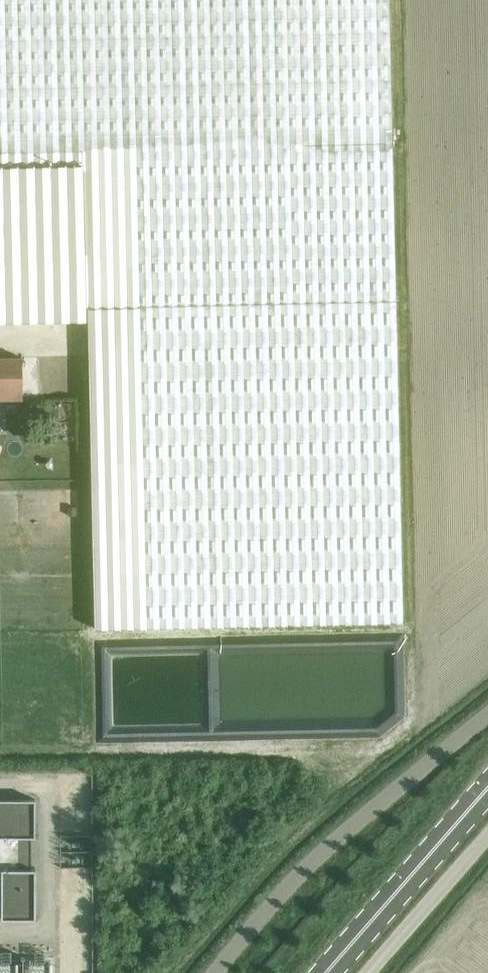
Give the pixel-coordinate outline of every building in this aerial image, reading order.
[(86,165),(89,319),(90,357),(92,472),(95,629),(402,623),(397,355),(397,351),(389,0),(0,0),(0,167),(86,165)] [(0,167),(0,321),(59,319),(89,319),(86,165),(0,167)] [(61,400),(60,356),(0,358),(0,402),(61,400)] [(0,799),(0,913),(1,913),(1,917),(35,917),(34,867),(31,867),(31,836),(35,837),(35,799),(0,799)] [(4,953),(4,963),(27,965),(27,954),(4,953)]
